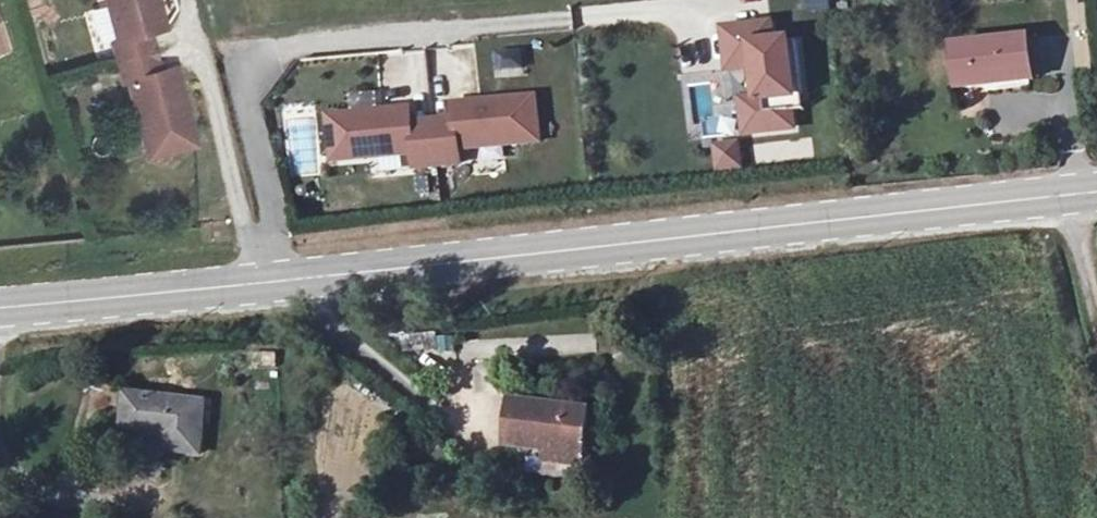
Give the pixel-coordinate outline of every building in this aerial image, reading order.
[(78,62),(73,64),(79,83),(85,104),(90,102),(113,179),(160,164),(140,96),(133,98),(131,89),(121,92),(115,73),(110,53),(119,50),(116,41),(122,39),(110,0),(59,0),(78,62)] [(809,14),(833,13),(832,0),(808,0),(809,14)] [(744,141),(806,137),(799,41),(780,42),(779,25),(724,29),(728,79),(755,77),(757,99),(742,100),(744,141)] [(1012,105),(1009,66),(935,72),(939,113),(1012,105)] [(416,109),(326,116),(330,175),(466,166),(465,153),(545,148),(541,97),(452,103),(454,120),(417,123),(416,109)] [(750,144),(751,161),(813,157),(811,139),(750,144)] [(744,144),(715,146),(716,174),(746,172),(744,144)] [(203,407),(127,401),(123,438),(163,442),(162,457),(199,459),(203,407)] [(590,414),(512,407),(506,453),(545,457),(543,469),(581,472),(590,414)]
